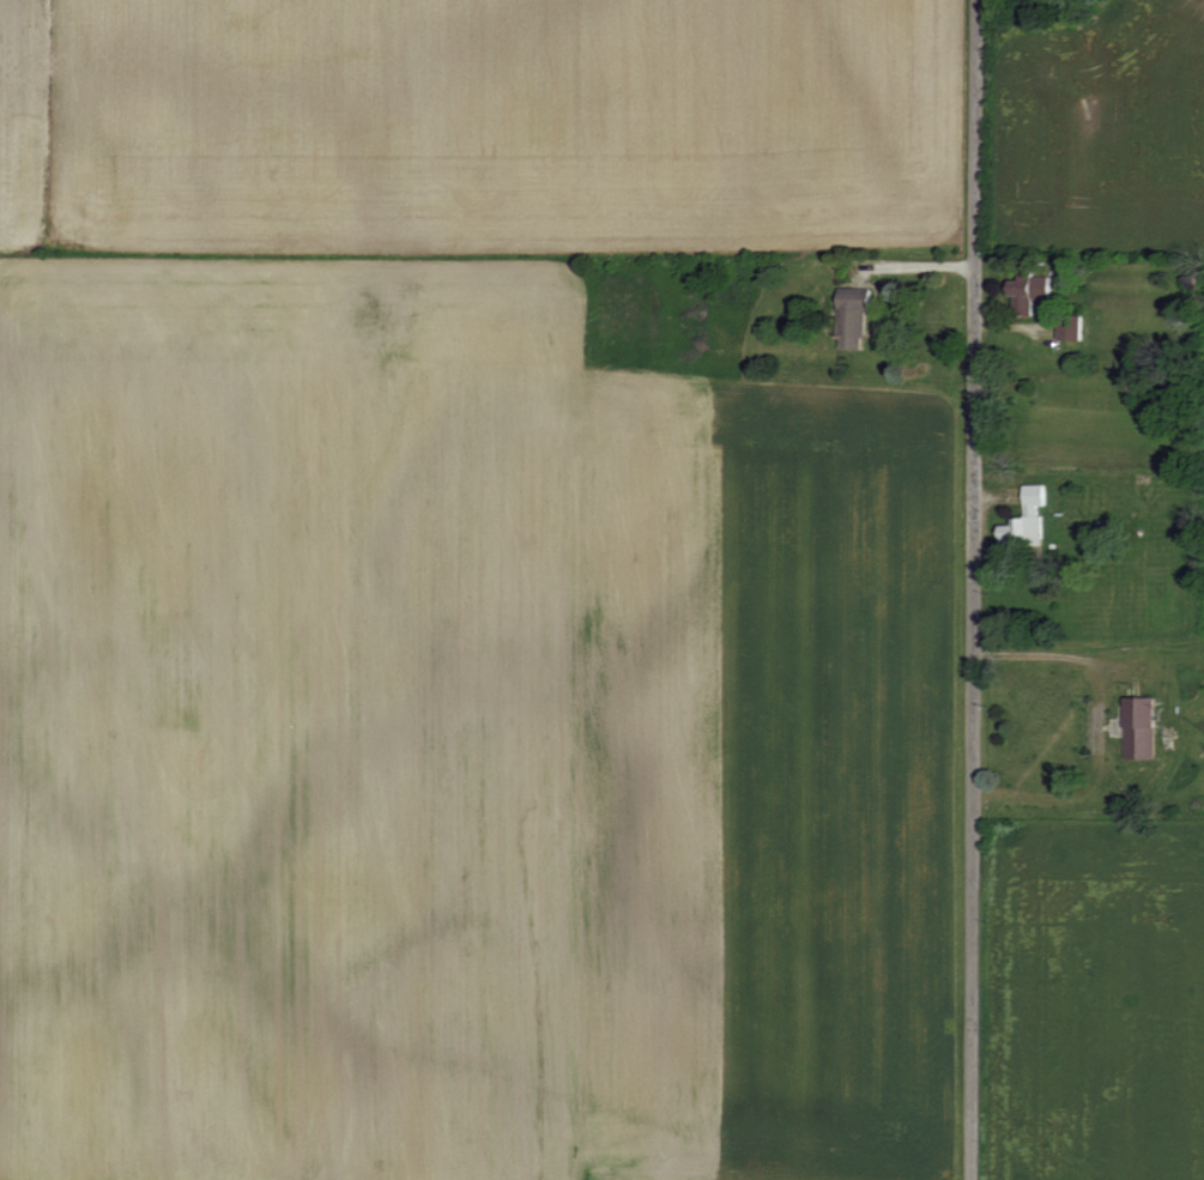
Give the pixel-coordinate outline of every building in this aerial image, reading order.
[(1017,311),(1040,311),(1041,281),(1018,280),(1017,311)] [(873,289),(845,288),(844,349),(872,349),(873,289)] [(1028,485),(1029,518),(1016,518),(1016,526),(1005,526),(1005,545),(1045,543),(1044,505),(1050,505),(1049,485),(1028,485)] [(1128,758),(1158,759),(1160,698),(1130,698),(1128,758)]
